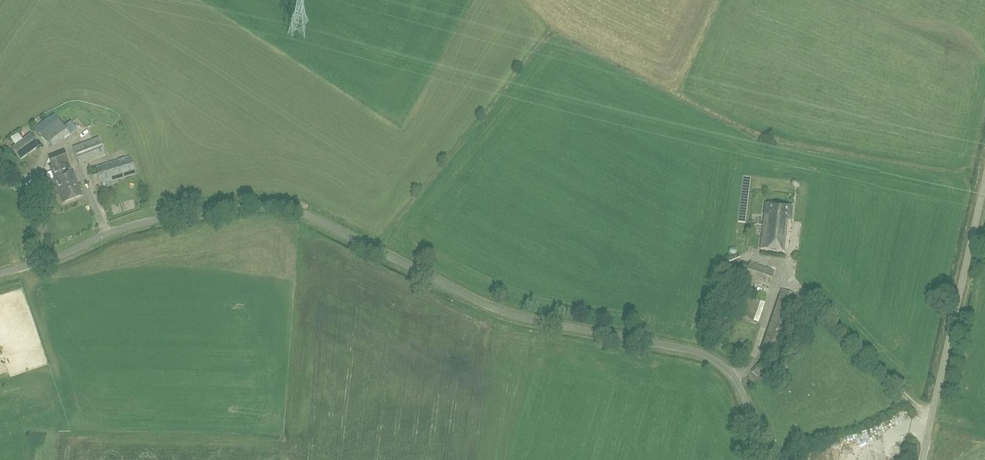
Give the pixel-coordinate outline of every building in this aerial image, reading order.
[(64,126),(59,119),(54,114),(34,129),(39,134),(47,146),(62,135),(65,139),(70,135),(77,130),(71,121),(64,126)] [(21,159),(39,146),(31,134),(13,147),(21,159)] [(80,165),(105,155),(98,138),(73,147),(80,165)] [(72,172),(64,151),(50,156),(49,157),(52,166),(49,167),(54,179),(63,203),(82,196),(80,190),(83,189),(81,184),(78,185),(73,172),(72,172)] [(110,186),(109,183),(135,174),(130,157),(95,168),(101,185),(102,188),(110,186)] [(781,229),(789,229),(792,206),(766,203),(763,225),(772,226),(772,228),(781,229)] [(787,252),(789,229),(781,229),(772,228),(772,226),(763,225),(760,249),(787,252)] [(730,266),(741,261),(738,254),(727,258),(730,266)] [(769,287),(775,270),(750,262),(744,260),(738,276),(745,278),(769,287)] [(808,319),(811,308),(795,303),(797,296),(782,291),(762,348),(778,354),(791,314),(808,319)] [(760,322),(767,302),(762,300),(755,320),(760,322)]
